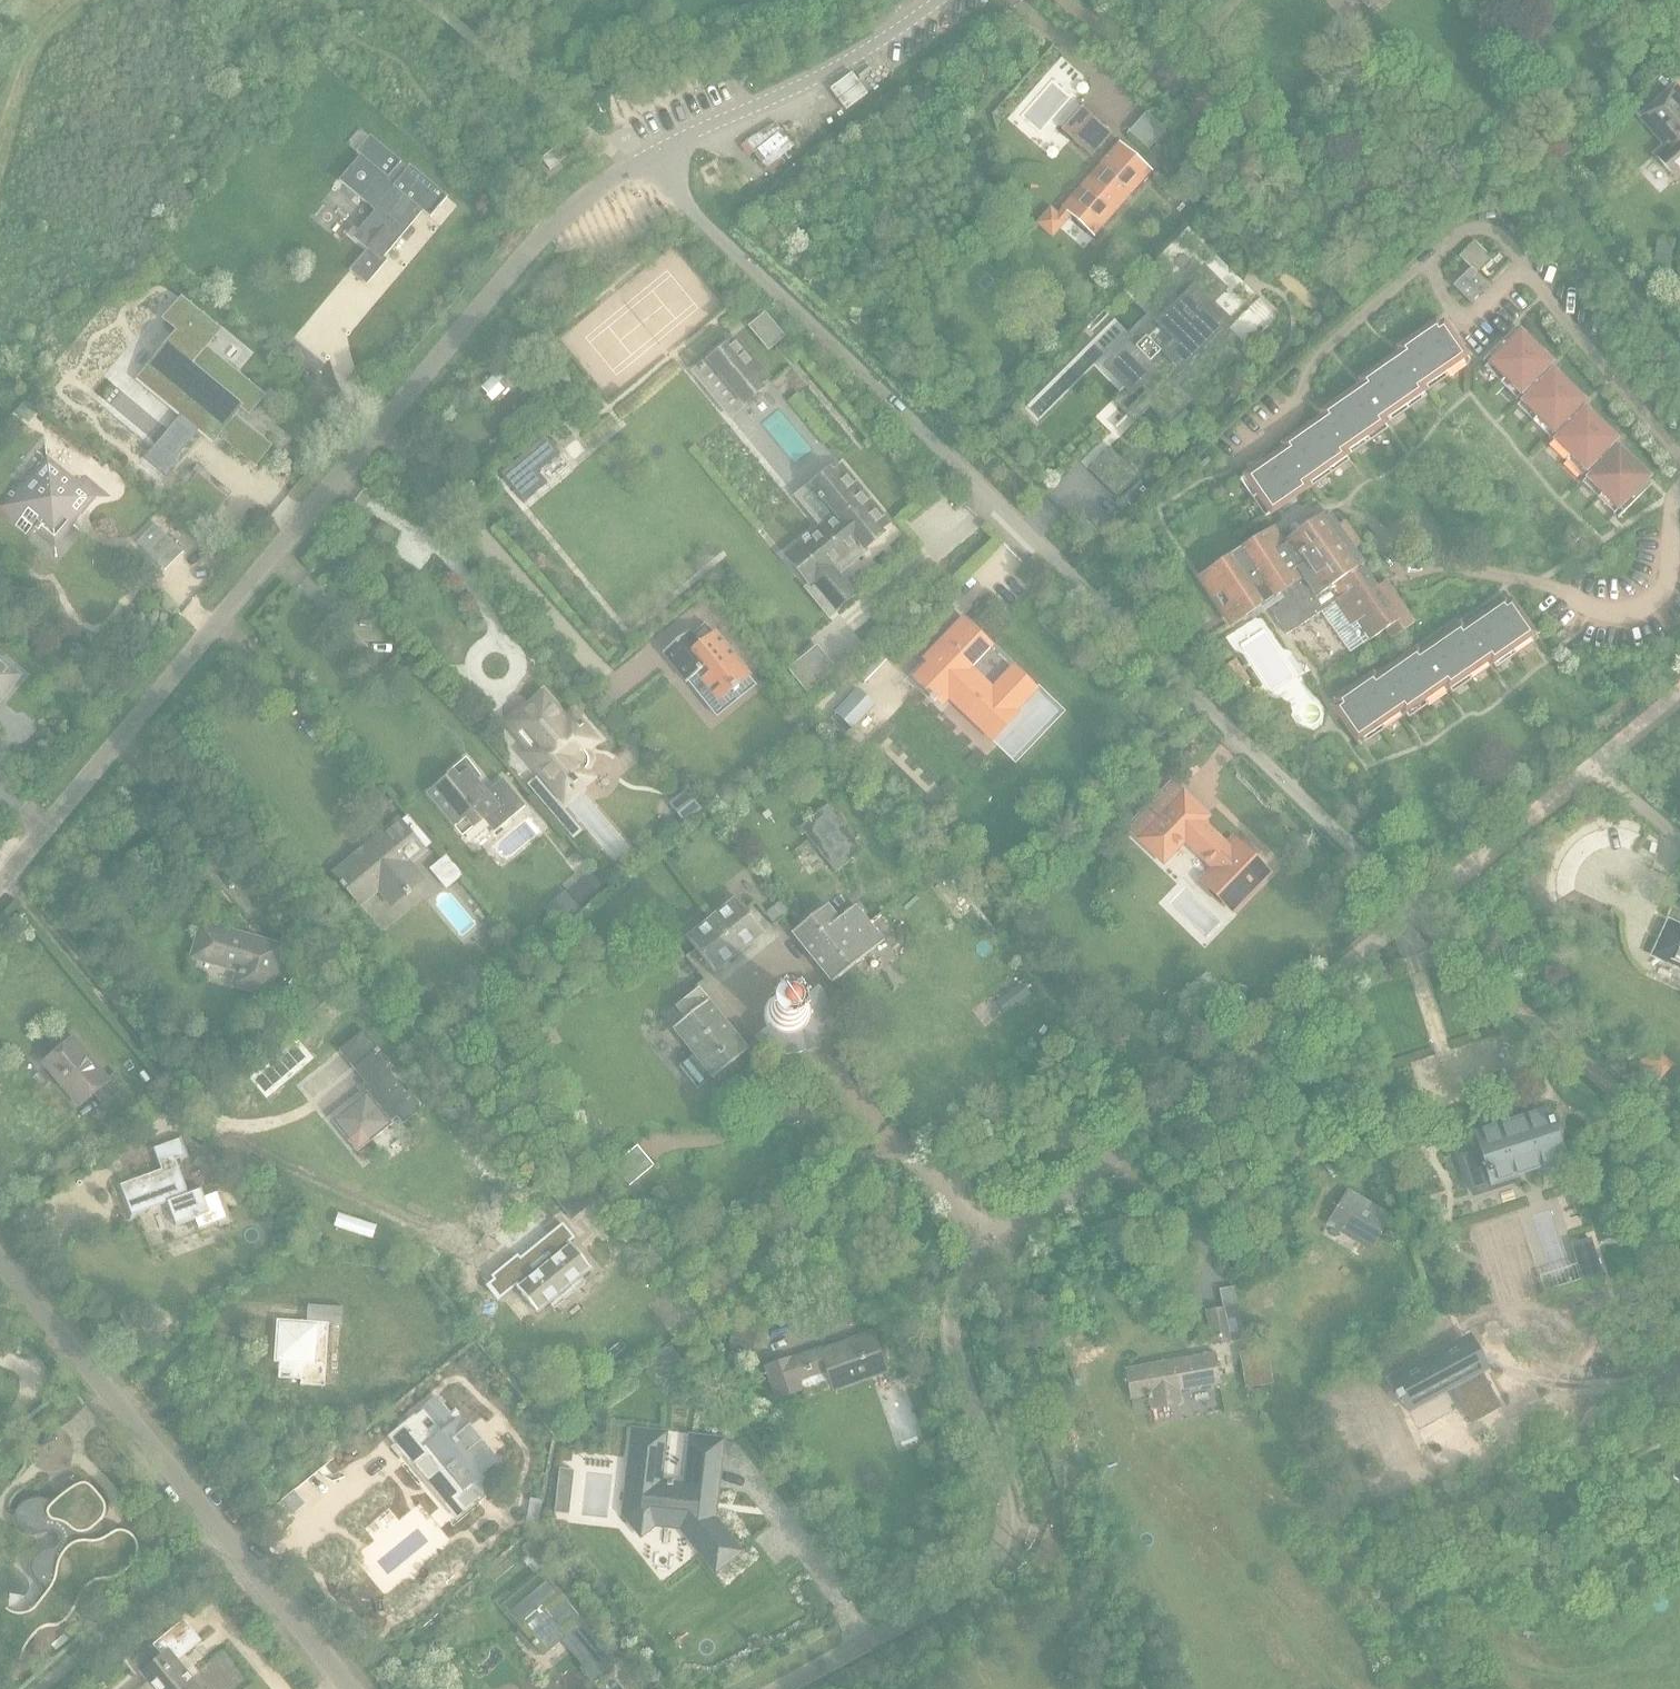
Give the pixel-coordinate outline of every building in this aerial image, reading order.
[(1673,85),(1638,116),(1663,145),(1653,154),(1674,177),(1679,172),(1679,93),(1673,85)] [(1061,129),(1090,154),(1108,132),(1075,104),(1058,124),(1062,128),(1061,129)] [(752,152),(770,172),(784,161),(781,157),(795,146),(775,123),(745,141),(754,151),(752,152)] [(400,162),(369,136),(355,152),(381,174),(363,196),(380,210),(358,237),(369,246),(348,270),(365,285),(386,260),(380,254),(418,208),(429,218),(446,197),(409,166),(402,174),(395,168),(400,162)] [(1061,208),(1092,235),(1150,169),(1119,142),(1061,208)] [(566,160),(558,149),(540,163),(548,174),(566,160)] [(1134,347),(1107,373),(1130,396),(1154,373),(1163,383),(1154,394),(1161,401),(1150,413),(1168,431),(1247,352),(1227,334),(1205,354),(1197,345),(1223,318),(1213,308),(1230,291),(1203,267),(1184,288),(1181,288),(1175,294),(1184,303),(1161,324),(1175,340),(1158,355),(1145,343),(1137,351),(1134,347)] [(1159,283),(1145,267),(1126,286),(1142,303),(1159,283)] [(1451,286),(1469,303),(1487,285),(1470,268),(1451,286)] [(241,408),(249,415),(266,395),(207,347),(222,329),(181,296),(162,319),(175,331),(135,379),(212,443),(219,435),(256,465),(272,446),(235,415),(241,408)] [(747,326),(768,351),(786,336),(765,311),(747,326)] [(1442,323),(1437,326),(1434,322),(1396,348),(1399,352),(1358,380),(1361,384),(1319,412),(1322,416),(1281,444),(1284,448),(1238,479),(1264,517),(1309,486),(1310,486),(1347,461),(1345,457),(1387,428),(1384,425),(1425,397),(1422,392),(1468,361),(1442,323)] [(1580,482),(1617,518),(1650,485),(1646,481),(1649,477),(1613,443),(1616,440),(1580,404),(1583,401),(1548,366),(1551,363),(1515,327),(1481,360),(1486,364),(1482,368),(1517,402),(1514,405),(1551,441),(1547,444),(1583,479),(1580,482)] [(692,373),(728,417),(762,388),(759,385),(768,378),(735,338),(692,373)] [(544,437),(500,474),(523,501),(545,483),(536,472),(558,453),(544,437)] [(1087,469),(1115,498),(1137,476),(1109,447),(1087,469)] [(75,486),(46,462),(23,489),(13,481),(0,496),(0,517),(27,539),(36,528),(53,543),(69,523),(64,519),(71,511),(78,516),(92,499),(109,497),(84,475),(75,486)] [(880,530),(888,523),(840,465),(832,472),(829,469),(795,497),(818,526),(806,536),(806,535),(800,540),(800,541),(784,555),(807,583),(802,587),(829,619),(840,610),(837,607),(854,594),(838,575),(868,550),(866,547),(883,533),(880,530)] [(181,493),(212,519),(228,499),(198,473),(181,493)] [(1344,522),(1337,526),(1327,512),(1280,543),(1273,531),(1203,578),(1231,620),(1264,598),(1288,633),(1321,611),(1349,653),(1385,629),(1391,638),(1412,623),(1384,581),(1374,588),(1367,576),(1369,575),(1352,549),(1359,544),(1344,522)] [(154,524),(135,542),(163,570),(182,552),(154,524)] [(1510,601),(1506,604),(1503,600),(1461,629),(1459,625),(1418,653),(1416,649),(1374,678),(1371,674),(1334,700),(1337,704),(1332,707),(1359,745),(1404,713),(1407,717),(1448,689),(1451,693),(1492,664),(1494,668),(1536,638),(1510,601)] [(749,675),(714,632),(712,634),(704,624),(691,635),(688,631),(661,652),(685,682),(695,674),(717,701),(731,690),(733,692),(737,689),(735,686),(749,675)] [(1014,713),(1035,691),(1011,669),(990,691),(969,670),(990,648),(970,629),(942,658),(937,653),(911,680),(929,697),(939,686),(968,715),(970,712),(979,721),(977,723),(985,731),(987,729),(996,737),(1016,716),(1014,713)] [(787,668),(806,692),(836,667),(817,644),(787,668)] [(1220,668),(1234,690),(1251,680),(1236,658),(1220,668)] [(11,682),(0,673),(0,696),(11,682)] [(859,684),(832,715),(847,730),(876,700),(859,684)] [(574,706),(566,713),(545,687),(524,704),(523,702),(501,720),(524,748),(518,753),(564,806),(598,778),(592,771),(594,766),(595,762),(595,760),(594,755),(591,752),(602,741),(574,706)] [(499,780),(483,794),(473,782),(481,775),(466,757),(447,773),(454,782),(453,783),(447,776),(427,794),(463,836),(493,810),(504,823),(523,807),(499,780)] [(668,802),(685,823),(702,809),(686,788),(668,802)] [(1232,839),(1225,847),(1199,822),(1205,816),(1183,794),(1140,839),(1162,860),(1183,838),(1218,873),(1206,885),(1230,909),(1266,873),(1232,839)] [(800,827),(835,871),(863,849),(827,805),(800,827)] [(395,820),(331,873),(338,881),(336,883),(343,892),(345,890),(358,906),(385,883),(398,898),(404,894),(406,895),(410,891),(409,890),(423,878),(410,862),(422,852),(395,820)] [(430,872),(443,889),(461,875),(447,858),(430,872)] [(576,881),(594,901),(607,889),(589,869),(576,881)] [(710,918),(738,952),(763,932),(735,898),(710,918)] [(840,944),(868,922),(854,905),(837,919),(825,905),(791,932),(809,954),(833,935),(840,944)] [(712,972),(738,952),(710,918),(685,938),(712,972)] [(833,935),(809,954),(832,982),(883,941),(868,922),(840,944),(833,935)] [(1679,968),(1679,927),(1667,922),(1652,955),(1679,968)] [(231,985),(265,994),(278,948),(199,925),(190,957),(235,969),(231,985)] [(767,1028),(755,1038),(757,1040),(758,1042),(760,1044),(763,1046),(765,1047),(767,1049),(769,1050),(772,1051),(774,1052),(777,1053),(780,1054),(783,1054),(785,1054),(788,1054),(791,1054),(793,1054),(796,1053),(799,1053),(801,1052),(804,1051),(805,1052),(821,1040),(820,1038),(821,1036),(823,1034),(824,1031),(825,1029),(826,1026),(827,1023),(827,1021),(827,1018),(828,1015),(828,1012),(827,1010),(827,1007),(826,1004),(826,1002),(825,999),(823,997),(822,994),(821,992),(819,990),(817,988),(805,997),(802,995),(799,993),(796,991),(793,990),(789,990),(785,990),(782,991),(778,992),(775,993),(772,995),(770,998),(767,1001),(766,1004),(764,1007),(763,1011),(763,1014),(763,1018),(764,1021),(765,1025),(767,1028)] [(672,1028),(712,1078),(747,1051),(698,989),(676,1007),(685,1018),(672,1028)] [(407,1091),(404,1093),(384,1067),(387,1065),(361,1032),(337,1051),(363,1083),(364,1082),(370,1089),(364,1095),(363,1093),(329,1121),(354,1153),(388,1126),(386,1124),(393,1118),(399,1126),(421,1109),(407,1091)] [(115,1074),(107,1081),(71,1038),(42,1063),(76,1103),(89,1092),(100,1105),(123,1085),(115,1074)] [(1480,1151),(1462,1156),(1472,1189),(1491,1183),(1517,1175),(1515,1169),(1535,1163),(1536,1169),(1563,1160),(1547,1108),(1520,1117),(1522,1122),(1503,1128),(1501,1123),(1474,1131),(1480,1151)] [(133,1176),(114,1183),(128,1221),(141,1216),(139,1211),(164,1201),(174,1226),(193,1219),(197,1229),(206,1226),(208,1225),(213,1224),(217,1222),(218,1224),(229,1220),(215,1186),(201,1192),(198,1185),(185,1190),(174,1161),(186,1156),(179,1136),(147,1148),(148,1151),(150,1150),(158,1170),(134,1180),(133,1176)] [(611,1166),(652,1214),(660,1207),(637,1180),(654,1165),(636,1145),(611,1166)] [(1331,1223),(1369,1246),(1387,1217),(1349,1194),(1331,1223)] [(540,1266),(562,1292),(588,1270),(567,1244),(560,1250),(549,1238),(540,1245),(550,1258),(540,1266)] [(1204,1311),(1210,1344),(1244,1338),(1238,1305),(1204,1311)] [(325,1325),(339,1325),(340,1308),(305,1306),(304,1322),(274,1320),(272,1354),(276,1354),(275,1381),(299,1383),(298,1386),(322,1388),(325,1325)] [(1480,1328),(1408,1378),(1416,1391),(1413,1393),(1417,1399),(1420,1396),(1429,1408),(1468,1381),(1491,1413),(1494,1412),(1512,1399),(1519,1395),(1496,1361),(1501,1358),(1480,1328)] [(833,1389),(884,1371),(871,1333),(819,1351),(818,1348),(788,1359),(787,1359),(764,1367),(776,1398),(799,1390),(796,1381),(826,1370),(833,1389)] [(1150,1410),(1180,1404),(1177,1391),(1219,1383),(1213,1353),(1124,1369),(1129,1399),(1147,1396),(1150,1410)] [(1251,1356),(1257,1385),(1271,1383),(1265,1353),(1251,1356)] [(453,1410),(448,1414),(436,1398),(411,1418),(419,1428),(394,1448),(406,1462),(424,1447),(459,1491),(495,1461),(453,1410)] [(689,1438),(684,1487),(658,1484),(663,1435),(632,1432),(629,1516),(645,1537),(659,1527),(685,1531),(717,1574),(740,1553),(712,1519),(723,1441),(689,1438)] [(25,1501),(23,1502),(27,1513),(28,1514),(28,1516),(29,1518),(30,1519),(32,1521),(32,1522),(33,1522),(34,1523),(35,1524),(36,1524),(37,1525),(38,1526),(39,1526),(42,1527),(45,1528),(48,1528),(51,1528),(54,1528),(54,1529),(55,1529),(56,1529),(57,1530),(58,1530),(59,1531),(59,1532),(60,1532),(61,1533),(61,1534),(61,1535),(62,1536),(62,1537),(62,1538),(62,1539),(62,1540),(61,1540),(61,1541),(61,1542),(60,1543),(59,1544),(59,1545),(58,1546),(56,1547),(55,1548),(54,1549),(53,1550),(51,1551),(50,1551),(49,1551),(47,1552),(45,1552),(43,1552),(41,1553),(40,1554),(39,1554),(38,1555),(37,1556),(36,1557),(35,1559),(34,1560),(33,1562),(33,1563),(32,1565),(32,1566),(32,1568),(33,1569),(33,1571),(33,1572),(34,1574),(35,1575),(36,1577),(37,1578),(38,1579),(39,1580),(41,1581),(41,1582),(42,1582),(43,1583),(44,1584),(45,1585),(45,1586),(45,1587),(46,1587),(46,1588),(46,1589),(43,1593),(41,1597),(38,1601),(37,1604),(59,1625),(60,1624),(62,1624),(63,1623),(65,1621),(66,1619),(68,1617),(72,1611),(76,1604),(77,1600),(79,1597),(81,1594),(83,1591),(85,1589),(87,1587),(89,1585),(91,1584),(94,1583),(96,1582),(98,1581),(99,1581),(101,1581),(105,1580),(108,1580),(111,1579),(114,1578),(117,1577),(119,1576),(122,1574),(124,1572),(126,1571),(128,1569),(130,1568),(131,1566),(133,1564),(134,1562),(135,1560),(136,1558),(136,1555),(136,1553),(137,1551),(137,1549),(137,1548),(137,1546),(136,1544),(136,1543),(135,1541),(134,1540),(134,1538),(133,1537),(132,1536),(131,1535),(129,1534),(128,1533),(127,1532),(126,1532),(125,1531),(124,1531),(123,1531),(122,1530),(121,1530),(120,1530),(118,1530),(117,1530),(116,1531),(115,1531),(114,1531),(113,1532),(109,1534),(108,1534),(107,1534),(106,1533),(105,1532),(104,1532),(103,1531),(103,1530),(102,1530),(102,1529),(101,1528),(101,1527),(100,1526),(100,1525),(99,1524),(99,1523),(99,1522),(100,1521),(100,1520),(101,1520),(101,1519),(102,1518),(103,1517),(103,1515),(104,1513),(104,1512),(104,1511),(104,1509),(104,1508),(104,1506),(104,1505),(103,1504),(103,1502),(102,1501),(101,1500),(94,1491),(91,1487),(87,1485),(87,1484),(86,1484),(85,1484),(85,1483),(84,1483),(83,1483),(82,1483),(81,1483),(80,1483),(79,1483),(78,1484),(72,1487),(70,1488),(53,1498),(52,1498),(51,1499),(50,1499),(49,1499),(48,1499),(45,1499),(43,1498),(41,1498),(38,1498),(36,1498),(34,1498),(32,1499),(31,1499),(29,1499),(27,1500),(26,1501),(25,1501)] [(458,1568),(431,1590),(438,1599),(465,1577),(458,1568)] [(562,1635),(566,1640),(584,1626),(540,1574),(502,1605),(541,1652),(562,1635)] [(141,1688),(198,1688),(177,1664),(200,1644),(181,1621),(151,1646),(160,1657),(139,1674),(147,1683),(141,1688)]
